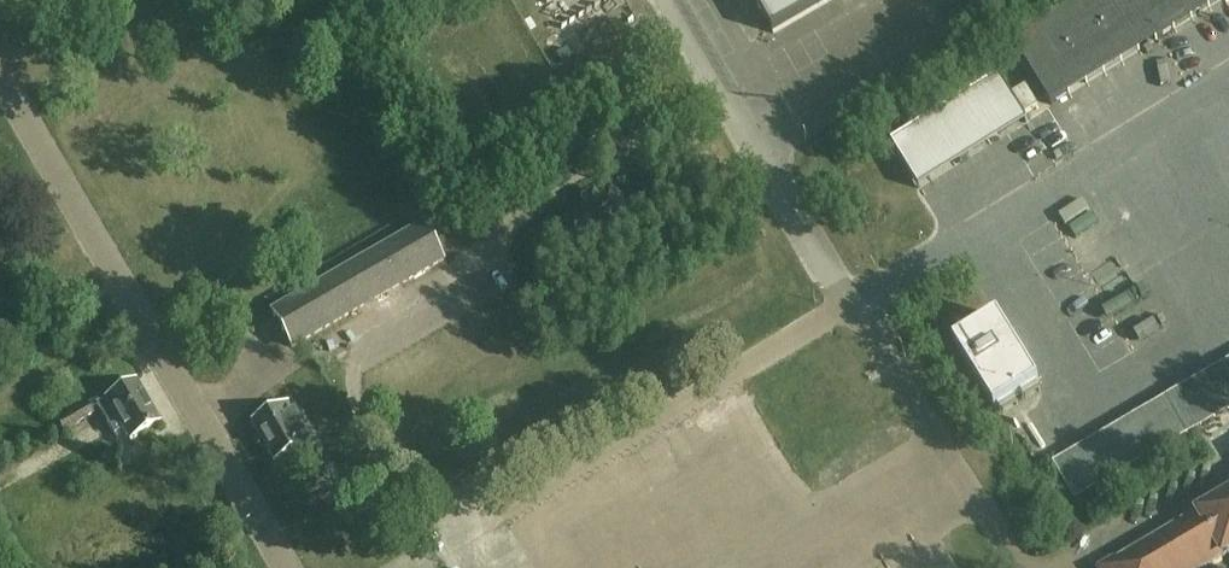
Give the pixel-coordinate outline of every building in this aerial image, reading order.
[(773,32),(830,0),(755,0),(773,32)] [(1220,0),(1081,0),(1013,42),(1051,104),(1220,0)] [(1028,121),(1000,76),(892,142),(920,188),(1028,121)] [(1026,85),(1014,93),(1026,112),(1038,105),(1026,85)] [(605,234),(616,227),(615,226),(632,215),(631,214),(630,215),(611,187),(613,186),(612,185),(595,196),(593,192),(582,199),(587,206),(554,227),(570,252),(603,230),(605,234)] [(421,228),(274,312),(273,313),(292,347),(441,261),(421,228)] [(1039,381),(998,315),(969,333),(960,318),(936,334),(945,349),(955,343),(995,408),(1039,381)] [(1055,464),(1075,498),(1228,407),(1228,362),(1055,464)] [(135,383),(99,403),(97,404),(114,434),(123,428),(130,440),(158,423),(135,383)] [(93,413),(87,403),(57,420),(58,421),(54,423),(60,434),(64,431),(64,432),(80,423),(79,421),(93,413)] [(253,423),(274,460),(308,440),(299,425),(301,424),(289,403),(253,423)] [(1106,567),(1202,567),(1228,552),(1228,496),(1106,567)]
